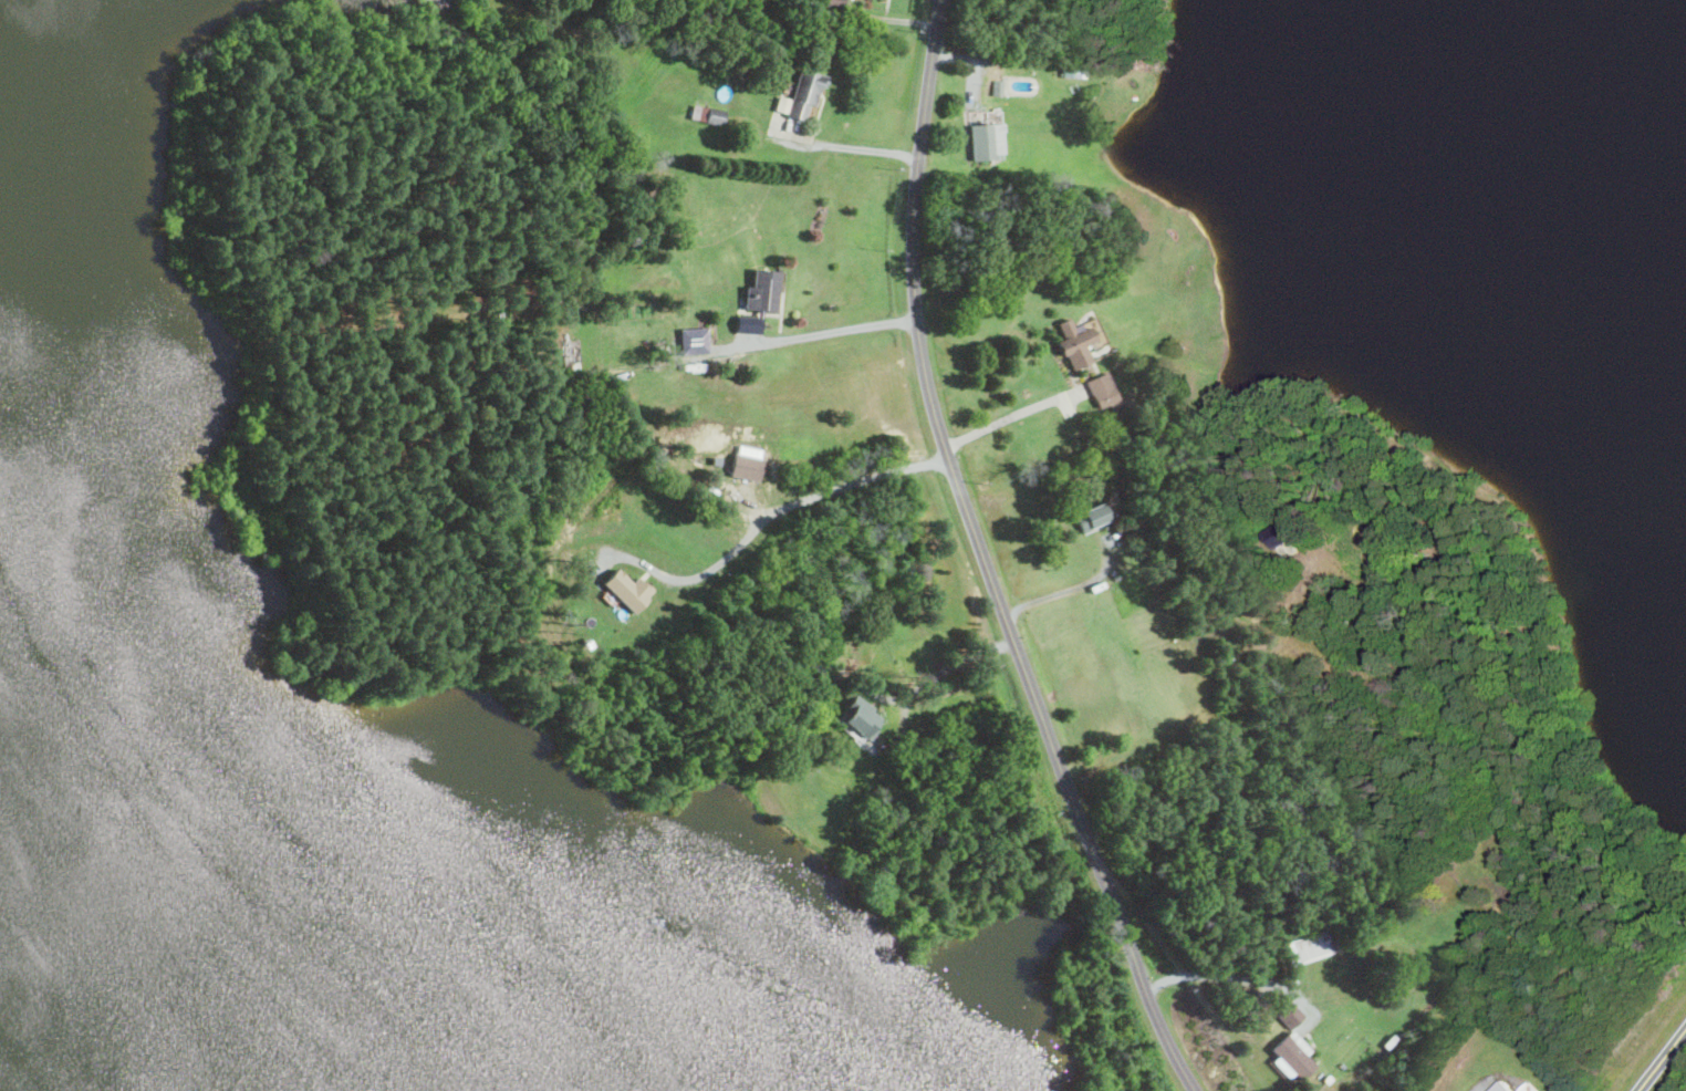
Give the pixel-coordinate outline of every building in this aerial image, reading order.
[(774,111),(806,119),(809,104),(816,105),(821,85),(825,86),(827,75),(800,68),(792,98),(778,95),(774,111)] [(993,94),(1004,95),(1005,80),(994,79),(993,94)] [(723,124),(725,109),(691,104),(689,118),(723,124)] [(994,159),(993,123),(971,124),(972,159),(994,159)] [(779,269),(753,268),(752,285),(746,285),(744,308),(757,309),(756,315),(736,314),(736,332),(761,333),(763,309),(777,310),(779,269)] [(1093,361),(1087,348),(1106,340),(1097,317),(1074,327),(1070,317),(1058,322),(1064,338),(1059,340),(1072,370),(1093,361)] [(680,353),(709,352),(708,327),(680,328),(680,353)] [(1122,408),(1109,372),(1087,379),(1098,410),(1107,406),(1109,412),(1122,408)] [(759,480),(765,449),(738,443),(732,475),(759,480)] [(1083,532),(1111,520),(1104,501),(1075,513),(1083,532)] [(1278,547),(1296,539),(1289,522),(1270,531),(1278,547)] [(655,590),(638,575),(633,581),(618,567),(603,584),(634,613),(655,590)] [(842,727),(844,724),(869,739),(884,714),(852,695),(835,723),(842,727)] [(1289,965),(1336,951),(1329,928),(1283,942),(1289,965)] [(1275,1014),(1290,1030),(1304,1016),(1289,1000),(1275,1014)] [(1272,1060),(1289,1079),(1294,1074),(1301,1081),(1317,1066),(1306,1055),(1311,1051),(1291,1030),(1270,1049),(1277,1056),(1272,1060)] [(1501,1079),(1490,1090),(1513,1090),(1501,1079)] [(1527,1080),(1517,1090),(1538,1090),(1527,1080)]
